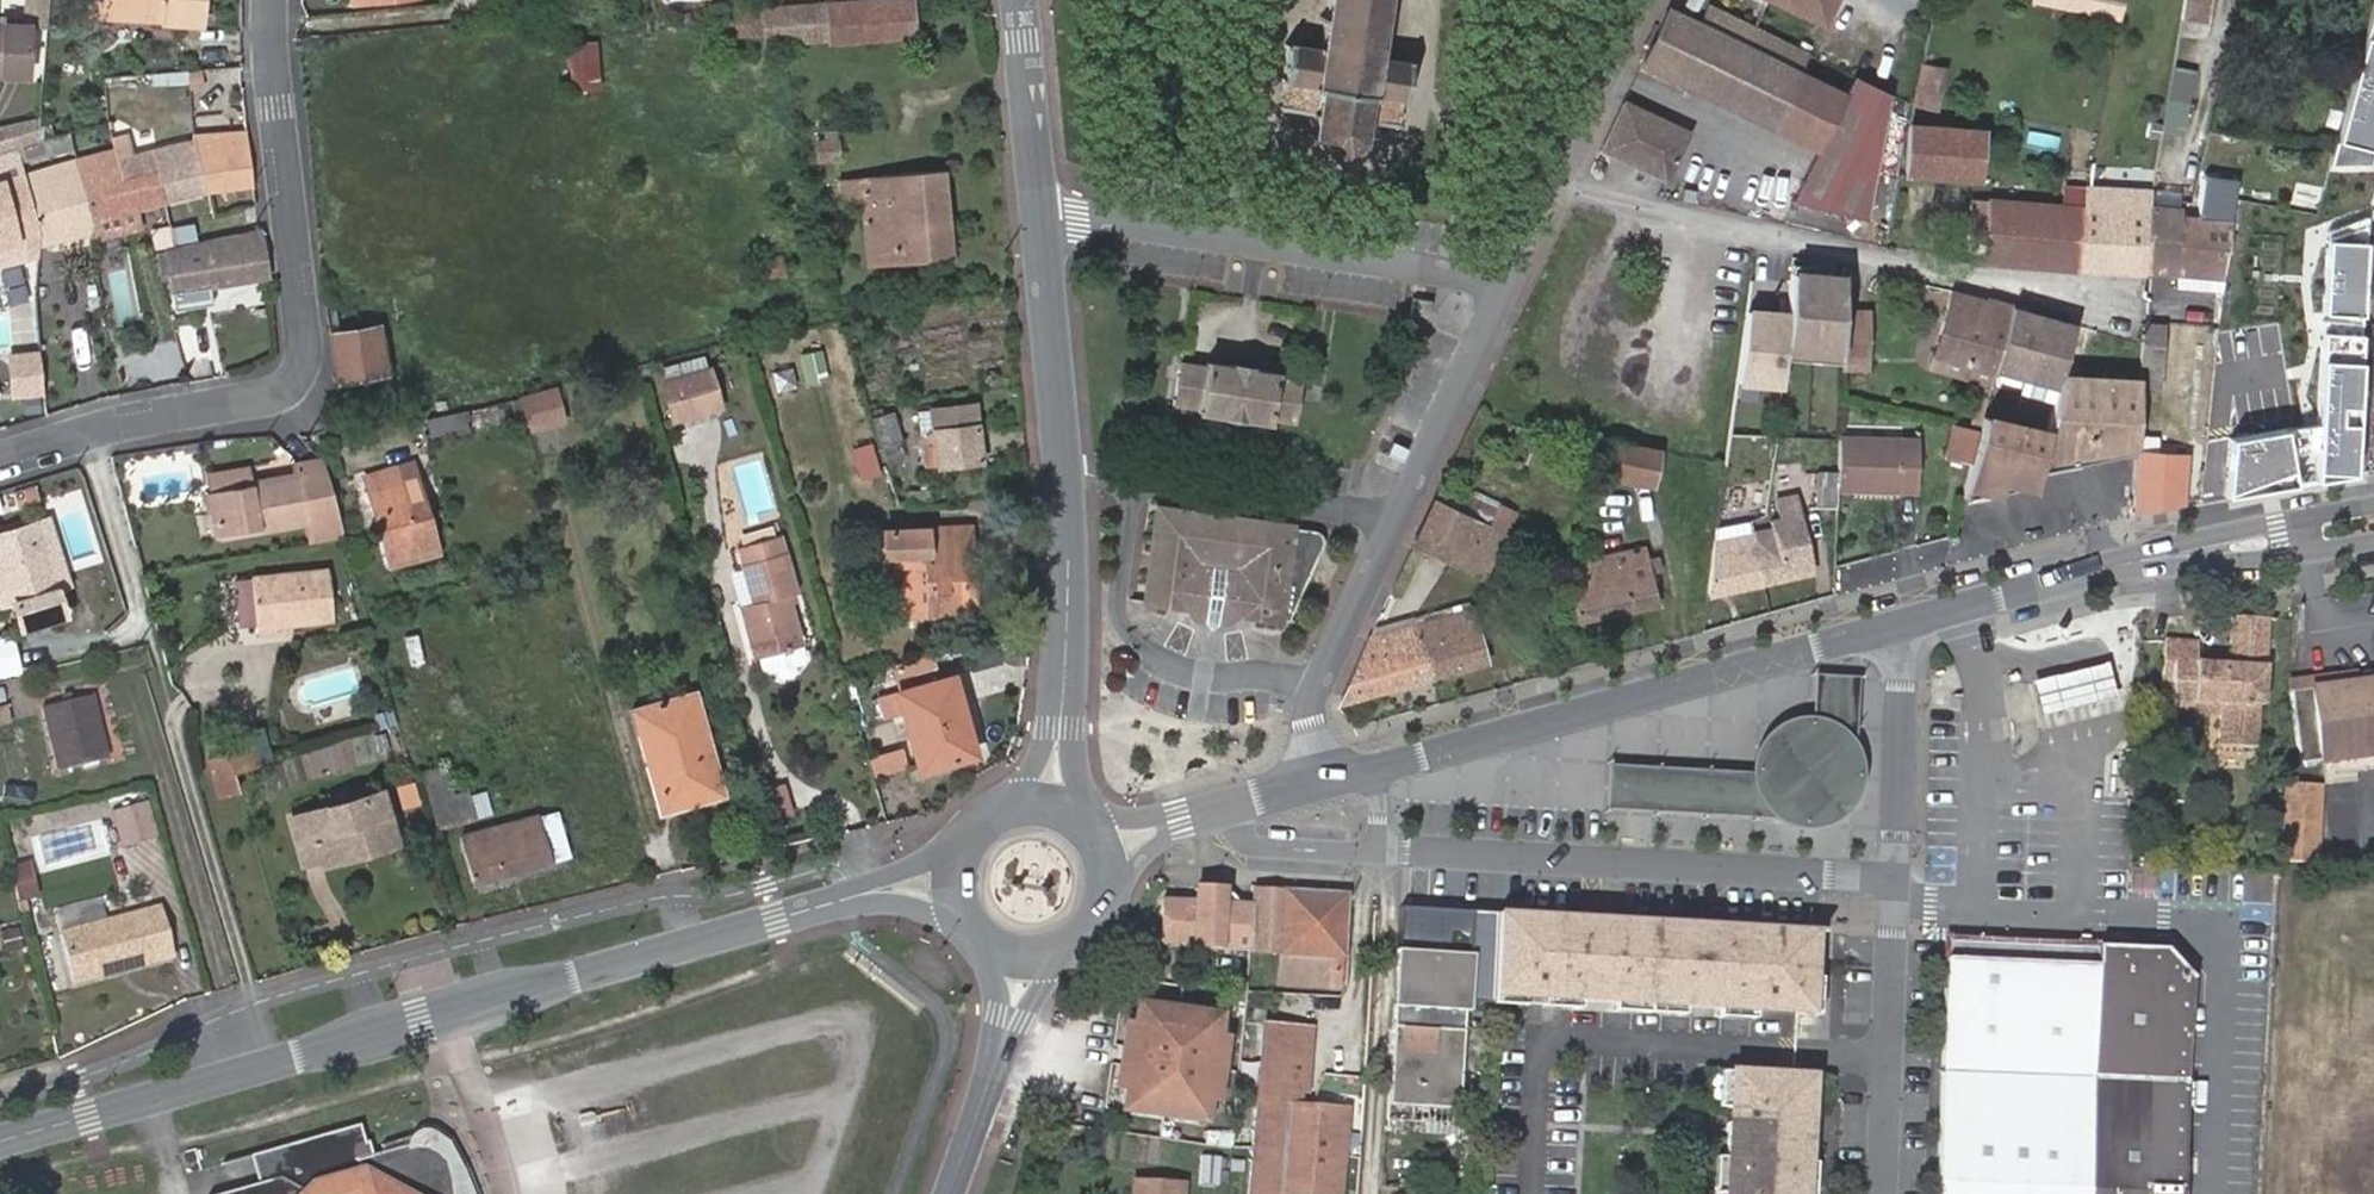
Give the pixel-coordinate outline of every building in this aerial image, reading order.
[(26,26),(46,26),(48,0),(27,0),(26,26)] [(197,0),(96,0),(95,15),(196,22),(197,0)] [(830,45),(915,38),(911,0),(891,0),(762,9),(766,45),(830,41),(830,45)] [(1409,59),(1379,55),(1383,36),(1388,37),(1389,28),(1384,27),(1388,0),(1393,1),(1393,0),(1327,0),(1324,18),(1319,17),(1317,25),(1323,26),(1321,40),(1315,40),(1315,46),(1292,43),(1282,105),(1313,110),(1311,125),(1304,128),(1308,136),(1311,134),(1321,148),(1317,152),(1323,154),(1325,151),(1340,154),(1342,159),(1348,158),(1346,153),(1360,142),(1364,144),(1368,138),(1365,135),(1368,119),(1400,124),(1409,59)] [(1693,9),(1698,0),(1687,0),(1684,5),(1693,9)] [(1812,17),(1821,21),(1831,0),(1776,0),(1812,17)] [(2033,3),(2120,19),(2124,0),(2034,0),(2033,3)] [(2204,0),(2188,0),(2183,27),(2207,31),(2213,2),(2204,0)] [(2338,140),(2372,151),(2373,145),(2373,5),(2338,140)] [(1703,23),(1672,8),(1671,7),(1643,64),(1821,151),(1797,202),(1870,218),(1894,94),(1807,53),(1711,7),(1703,23)] [(24,77),(26,26),(0,24),(0,76),(24,77)] [(596,40),(568,42),(571,90),(599,88),(596,40)] [(1946,69),(1923,64),(1915,105),(1911,124),(1914,124),(1935,125),(1946,69)] [(2172,66),(2165,133),(2188,135),(2194,68),(2172,66)] [(1620,113),(1602,149),(1666,179),(1689,131),(1626,102),(1620,113)] [(37,140),(39,116),(0,127),(0,150),(37,140)] [(1978,178),(1981,130),(1935,125),(1914,124),(1909,173),(1978,178)] [(92,239),(140,226),(135,209),(199,193),(250,185),(244,132),(194,137),(196,149),(185,152),(184,147),(113,162),(112,157),(74,166),(73,162),(0,182),(0,264),(38,253),(32,235),(92,218),(92,239)] [(47,155),(73,151),(71,133),(44,138),(47,155)] [(839,141),(818,143),(819,163),(840,161),(839,141)] [(24,175),(17,150),(0,155),(0,182),(24,175)] [(919,229),(950,226),(945,172),(840,181),(841,200),(862,198),(917,194),(919,229)] [(2287,180),(2285,190),(2309,195),(2311,185),(2287,180)] [(2154,190),(2088,186),(2088,189),(2087,206),(2081,264),(2147,268),(2151,210),(2151,206),(2154,190)] [(1988,240),(1986,261),(2081,269),(2081,264),(2087,206),(2088,189),(2064,188),(2062,203),(1991,199),(1991,202),(1988,240)] [(953,256),(950,226),(919,229),(917,194),(862,198),(868,264),(953,256)] [(1971,240),(1988,240),(1991,202),(1974,201),(1971,240)] [(2183,218),(2184,209),(2151,206),(2151,210),(2147,268),(2177,270),(2183,218)] [(92,247),(92,239),(92,218),(32,235),(38,253),(39,259),(92,247)] [(2183,218),(2177,270),(2226,277),(2230,237),(2231,221),(2183,218)] [(2315,424),(2229,440),(2224,497),(2351,474),(2367,218),(2328,233),(2315,424)] [(151,231),(155,250),(172,246),(169,228),(151,231)] [(207,288),(268,278),(260,230),(168,251),(170,280),(171,294),(172,294),(207,288)] [(152,255),(160,282),(170,280),(168,251),(152,255)] [(758,266),(759,276),(787,274),(785,256),(771,257),(771,265),(758,266)] [(2175,285),(2225,291),(2226,277),(2177,270),(2175,285)] [(1790,312),(1793,277),(1767,275),(1764,310),(1790,312)] [(1819,279),(1793,277),(1790,312),(1816,314),(1819,279)] [(70,282),(73,314),(87,313),(83,280),(70,282)] [(209,300),(207,288),(172,294),(174,307),(209,300)] [(1998,369),(2014,305),(1987,298),(1986,301),(1954,292),(1937,353),(1998,369)] [(374,301),(327,308),(340,379),(386,372),(374,301)] [(2062,372),(2075,323),(2014,305),(1998,369),(2058,385),(2062,372)] [(1868,311),(1844,311),(1843,356),(1868,356),(1868,311)] [(2167,324),(2145,322),(2143,342),(2142,377),(2140,387),(2164,388),(2167,324)] [(824,349),(801,353),(806,383),(829,379),(824,349)] [(1993,385),(1998,369),(1937,353),(1932,368),(1993,385)] [(663,367),(668,384),(675,382),(708,372),(704,356),(663,367)] [(1868,356),(1843,356),(1843,370),(1868,370),(1868,356)] [(14,395),(44,394),(42,358),(12,360),(14,395)] [(1200,406),(1199,411),(1268,422),(1269,417),(1296,420),(1302,379),(1275,375),(1277,371),(1208,361),(1207,365),(1180,361),(1174,402),(1200,406)] [(777,390),(797,386),(793,368),(773,372),(777,390)] [(664,385),(675,420),(721,407),(711,372),(708,372),(675,382),(668,384),(664,385)] [(2137,378),(2062,372),(2058,385),(2051,414),(2084,416),(2083,461),(2094,458),(2097,418),(2136,419),(2137,378)] [(565,422),(556,388),(522,398),(531,431),(565,422)] [(938,465),(981,461),(975,405),(932,410),(934,429),(938,465)] [(901,408),(871,418),(887,469),(919,459),(901,408)] [(470,421),(467,410),(427,420),(430,437),(467,429),(466,422),(470,421)] [(934,429),(932,410),(919,411),(921,430),(934,429)] [(1964,494),(2034,484),(2038,469),(2047,428),(1984,413),(1980,428),(1973,456),(1964,494)] [(2084,416),(2051,414),(2047,428),(2038,469),(2083,461),(2084,416)] [(2136,419),(2097,418),(2094,458),(2135,450),(2136,419)] [(1980,428),(1954,424),(1947,452),(1973,456),(1980,428)] [(1840,474),(1840,487),(1919,490),(1920,439),(1841,437),(1840,474)] [(2141,452),(2154,453),(2154,441),(2142,440),(2141,452)] [(1654,486),(1661,450),(1613,441),(1605,477),(1654,486)] [(859,474),(879,468),(871,442),(851,448),(859,474)] [(2138,511),(2184,502),(2187,455),(2154,453),(2141,452),(2138,511)] [(311,543),(344,538),(323,462),(319,456),(296,461),(298,471),(252,480),(207,489),(215,534),(307,517),(311,543)] [(366,478),(391,566),(438,551),(416,479),(412,464),(366,478)] [(1840,474),(1821,473),(1819,504),(1840,505),(1840,487),(1840,474)] [(1446,479),(1417,543),(1453,561),(1484,497),(1477,494),(1446,479)] [(1778,499),(1781,513),(1803,508),(1800,496),(1778,499)] [(1484,497),(1453,561),(1483,574),(1515,513),(1484,497)] [(1148,600),(1180,604),(1247,613),(1286,618),(1323,545),(1324,540),(1322,534),(1320,532),(1315,530),(1160,508),(1148,600)] [(1781,517),(1772,519),(1773,526),(1783,578),(1814,570),(1803,508),(1781,513),(1781,517)] [(49,518),(36,522),(56,587),(70,582),(49,518)] [(1710,594),(1783,578),(1773,526),(1752,530),(1750,520),(1719,526),(1710,594)] [(0,534),(0,561),(12,600),(20,627),(64,614),(56,587),(36,522),(0,534)] [(907,614),(974,613),(971,526),(883,530),(886,576),(907,576),(907,614)] [(742,565),(784,551),(779,536),(737,549),(742,565)] [(1581,618),(1656,601),(1650,574),(1649,570),(1646,559),(1644,548),(1582,562),(1575,592),(1581,618)] [(796,592),(784,551),(742,565),(744,570),(731,573),(754,657),(758,657),(762,668),(769,672),(775,671),(776,675),(781,678),(793,675),(796,670),(795,666),(801,664),(805,656),(788,594),(796,592)] [(1646,559),(1649,570),(1650,574),(1661,571),(1658,557),(1646,559)] [(0,561),(0,600),(1,604),(12,600),(0,561)] [(325,570),(254,578),(259,625),(259,627),(289,623),(331,619),(325,570)] [(259,625),(254,578),(234,580),(239,626),(259,625)] [(1247,613),(1180,604),(1193,618),(1229,623),(1247,613)] [(1414,624),(1417,633),(1474,618),(1471,608),(1414,624)] [(2175,680),(2174,697),(2222,702),(2220,715),(2218,744),(2257,746),(2259,705),(2263,706),(2268,620),(2233,616),(2231,638),(2239,640),(2238,663),(2229,662),(2197,659),(2198,642),(2166,639),(2163,680),(2175,680)] [(1417,633),(1428,675),(1486,659),(1474,618),(1417,633)] [(289,630),(289,623),(259,627),(260,633),(289,630)] [(1373,636),(1368,646),(1417,633),(1414,624),(1373,636)] [(405,636),(412,665),(426,662),(419,633),(405,636)] [(1342,701),(1428,675),(1417,633),(1368,646),(1342,701)] [(22,673),(13,636),(0,639),(0,679),(22,673)] [(2231,638),(2229,662),(2238,663),(2239,640),(2231,638)] [(2062,679),(2036,685),(2043,711),(2070,704),(2112,693),(2105,668),(2062,679)] [(2290,680),(2291,689),(2329,684),(2367,679),(2373,678),(2373,669),(2290,680)] [(1748,771),(1608,764),(1606,807),(1771,816),(1785,823),(1791,824),(1805,826),(1811,825),(1818,824),(1822,823),(1835,816),(1848,803),(1855,792),(1857,786),(1859,771),(1859,763),(1855,750),(1851,743),(1855,675),(1811,672),(1809,715),(1802,715),(1787,718),(1776,722),(1768,728),(1761,735),(1752,751),(1749,760),(1748,771)] [(953,677),(898,693),(921,769),(974,753),(953,677)] [(2373,752),(2373,738),(2367,679),(2329,684),(2338,757),(2373,752)] [(2329,684),(2291,689),(2300,762),(2320,759),(2338,757),(2329,684)] [(898,692),(877,694),(880,715),(901,713),(898,692)] [(662,811),(722,794),(693,693),(633,710),(662,811)] [(61,769),(106,757),(91,696),(45,706),(61,769)] [(2222,702),(2174,697),(2173,711),(2220,715),(2222,702)] [(12,723),(8,705),(0,707),(0,726),(12,723)] [(389,711),(376,714),(380,726),(392,723),(389,711)] [(345,737),(290,762),(301,785),(356,760),(345,737)] [(259,762),(254,745),(210,759),(220,794),(237,789),(232,770),(259,762)] [(874,777),(910,770),(905,747),(869,754),(874,777)] [(2338,757),(2320,759),(2321,771),(2373,765),(2373,752),(2338,757)] [(446,765),(423,771),(439,827),(491,813),(485,791),(470,795),(469,789),(454,794),(446,765)] [(407,808),(422,804),(415,781),(401,785),(407,808)] [(2286,785),(2286,825),(2321,825),(2322,785),(2286,785)] [(369,843),(372,850),(398,842),(382,790),(291,817),(294,828),(309,824),(319,858),(369,843)] [(116,846),(156,843),(153,802),(113,805),(116,846)] [(538,819),(537,815),(462,835),(474,883),(569,857),(558,815),(538,819)] [(304,862),(319,858),(309,824),(294,828),(304,862)] [(2286,825),(2286,844),(2322,844),(2321,825),(2286,825)] [(321,865),(372,850),(369,843),(319,858),(321,865)] [(2286,862),(2321,862),(2322,844),(2286,844),(2286,862)] [(27,868),(16,870),(20,888),(32,885),(27,868)] [(1338,985),(1344,895),(1255,888),(1251,949),(1281,950),(1279,981),(1338,985)] [(1216,896),(1221,900),(1222,890),(1198,890),(1197,899),(1202,896),(1216,896)] [(1247,949),(1250,902),(1239,901),(1233,893),(1221,900),(1216,896),(1202,896),(1197,899),(1164,897),(1162,943),(1247,949)] [(75,923),(98,918),(94,900),(71,906),(75,923)] [(1411,907),(1401,907),(1396,973),(1404,974),(1403,1002),(1395,1002),(1387,1117),(1457,1122),(1471,912),(1411,907)] [(173,955),(160,908),(61,935),(73,981),(173,955)] [(1801,926),(1482,911),(1478,992),(1799,1010),(1801,926)] [(22,946),(18,928),(2,931),(7,950),(22,946)] [(1947,941),(1937,1193),(2183,1193),(2191,967),(2174,950),(1947,941)] [(1404,974),(1396,973),(1395,1002),(1403,1002),(1404,974)] [(1148,1003),(1137,1013),(1123,1099),(1132,1110),(1199,1119),(1208,1111),(1221,1024),(1213,1014),(1148,1003)] [(1263,1025),(1249,1193),(1340,1193),(1347,1111),(1305,1107),(1289,1106),(1290,1087),(1307,1088),(1313,1028),(1263,1025)] [(1731,1071),(1729,1106),(1738,1107),(1737,1139),(1728,1138),(1726,1193),(1807,1193),(1809,1143),(1799,1142),(1800,1110),(1810,1110),(1811,1074),(1731,1071)] [(1307,1088),(1290,1087),(1289,1106),(1305,1107),(1307,1088)] [(1387,1117),(1387,1127),(1457,1131),(1457,1122),(1387,1117)] [(258,1154),(265,1181),(257,1184),(221,1193),(456,1193),(456,1177),(455,1166),(452,1160),(446,1151),(444,1150),(443,1148),(434,1142),(430,1131),(391,1142),(392,1149),(382,1152),(378,1133),(374,1134),(370,1122),(258,1154)] [(258,1154),(249,1156),(257,1184),(265,1181),(258,1154)] [(1200,1183),(1219,1184),(1221,1157),(1203,1155),(1200,1183)] [(1183,1185),(1136,1182),(1135,1193),(1182,1193),(1183,1185)]
